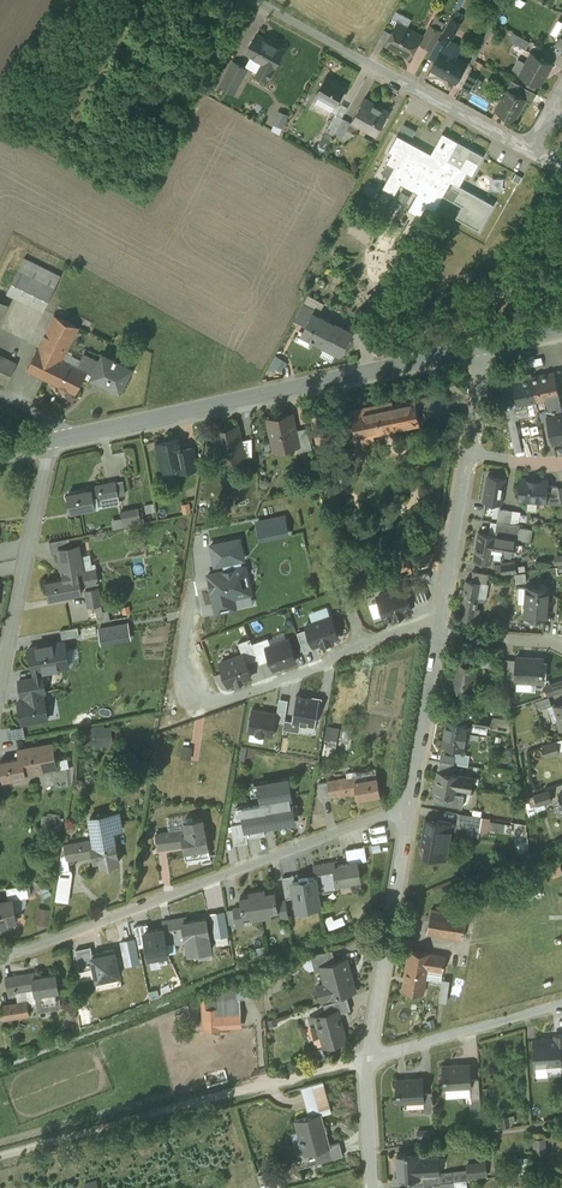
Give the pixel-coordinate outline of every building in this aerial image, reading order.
[(421,35),(398,22),(386,43),(409,56),(421,35)] [(441,30),(430,25),(421,42),(431,48),(441,30)] [(456,30),(448,25),(440,39),(449,43),(456,30)] [(284,48),(257,33),(246,52),(263,61),(257,72),(268,78),(274,67),(284,48)] [(530,41),(517,34),(513,42),(526,49),(530,41)] [(127,60),(139,70),(150,55),(138,46),(127,60)] [(466,63),(442,49),(431,68),(455,81),(466,63)] [(551,63),(532,53),(532,54),(527,63),(520,74),(529,79),(528,80),(538,85),(539,84),(538,84),(546,70),(547,70),(551,63)] [(246,69),(234,62),(225,79),(236,86),(246,69)] [(478,77),(469,72),(460,88),(461,88),(461,87),(470,92),(469,93),(470,93),(478,77)] [(346,87),(326,76),(316,94),(336,105),(346,87)] [(535,92),(507,77),(502,87),(507,90),(508,89),(526,99),(530,101),(535,92)] [(236,86),(225,79),(222,85),(233,92),(236,86)] [(526,99),(508,89),(507,90),(496,110),(514,120),(514,119),(525,99),(526,99)] [(388,111),(373,103),(373,102),(364,97),(352,119),(363,126),(365,123),(377,130),(376,133),(377,133),(389,111),(388,111)] [(277,113),(274,123),(283,126),(287,117),(277,113)] [(335,113),(326,131),(334,135),(344,118),(335,113)] [(344,118),(334,135),(341,139),(351,122),(344,118)] [(414,129),(404,124),(401,130),(410,135),(414,129)] [(484,155),(450,137),(443,133),(430,155),(426,153),(427,151),(398,135),(389,151),(392,153),(387,163),(388,163),(383,173),(389,176),(383,187),(395,194),(401,183),(411,189),(413,184),(425,191),(420,200),(415,198),(408,210),(420,216),(426,206),(435,211),(443,195),(462,206),(456,217),(479,231),(494,204),(460,185),(467,172),(472,175),(484,155)] [(413,184),(411,189),(418,193),(415,198),(420,200),(425,191),(413,184)] [(60,276),(24,258),(7,291),(44,309),(60,276)] [(324,303),(308,294),(304,303),(320,311),(324,303)] [(335,324),(312,312),(302,332),(311,337),(310,340),(312,341),(314,339),(326,345),(331,334),(336,324),(335,324)] [(79,326),(55,315),(39,347),(62,358),(66,350),(67,350),(79,326)] [(351,331),(336,323),(335,324),(336,324),(331,334),(326,345),(339,352),(340,351),(341,352),(344,351),(347,345),(346,342),(351,331)] [(388,338),(373,329),(366,342),(373,346),(376,342),(384,346),(388,338)] [(84,352),(78,366),(62,358),(39,347),(38,347),(28,368),(27,368),(61,385),(60,386),(61,389),(65,391),(67,390),(68,388),(75,392),(86,371),(94,375),(101,361),(84,352)] [(0,355),(0,380),(7,383),(17,363),(0,355)] [(114,360),(104,355),(101,361),(94,375),(93,376),(95,377),(95,376),(106,381),(105,382),(120,390),(125,378),(124,377),(128,368),(130,369),(130,368),(116,361),(117,358),(115,357),(114,360)] [(532,376),(537,400),(544,398),(547,410),(553,409),(553,410),(556,409),(555,408),(561,407),(561,405),(555,371),(532,376)] [(531,372),(499,378),(515,451),(522,450),(515,417),(535,413),(532,401),(537,400),(532,376),(531,372)] [(445,393),(422,398),(424,409),(433,407),(435,413),(449,410),(445,393)] [(393,404),(398,426),(420,422),(415,399),(393,404)] [(398,426),(393,404),(392,401),(352,410),(353,413),(355,424),(357,435),(373,432),(383,430),(383,431),(384,431),(384,429),(390,428),(390,429),(391,429),(391,428),(398,426)] [(433,407),(424,409),(426,415),(435,413),(433,407)] [(322,410),(311,412),(317,441),(336,437),(335,430),(333,430),(332,426),(326,427),(322,410)] [(292,413),(268,418),(275,449),(276,449),(275,446),(296,442),(297,445),(298,444),(295,429),(292,413)] [(348,426),(355,424),(353,413),(345,415),(348,426)] [(548,417),(553,442),(561,440),(561,414),(548,417)] [(238,425),(215,430),(221,461),(244,456),(243,452),(244,452),(241,439),(238,425)] [(308,427),(295,429),(298,444),(297,445),(299,451),(312,448),(308,427)] [(373,432),(357,435),(359,444),(375,441),(373,432)] [(252,437),(241,439),(244,452),(243,452),(244,456),(252,455),(252,437)] [(179,438),(157,442),(162,467),(178,464),(184,463),(185,462),(182,449),(179,438)] [(194,446),(182,449),(185,462),(184,463),(186,470),(198,468),(194,446)] [(505,477),(488,474),(484,500),(501,503),(505,477)] [(547,480),(521,478),(519,498),(528,499),(528,501),(537,501),(537,499),(545,500),(546,500),(547,484),(547,480)] [(116,482),(118,495),(126,494),(124,480),(116,482)] [(116,482),(87,487),(88,490),(88,491),(92,490),(94,500),(103,498),(105,506),(120,503),(118,495),(116,482)] [(559,485),(547,484),(546,500),(545,500),(545,502),(561,503),(559,485)] [(88,490),(68,494),(71,512),(105,506),(103,498),(94,500),(92,490),(88,491),(88,490)] [(512,509),(499,507),(497,521),(508,522),(510,522),(512,509)] [(139,508),(121,511),(123,517),(123,521),(141,518),(139,508)] [(512,509),(510,522),(520,522),(521,510),(512,509)] [(141,518),(123,521),(123,517),(111,519),(113,529),(145,522),(144,516),(141,518)] [(285,517),(257,523),(260,535),(288,529),(285,517)] [(510,522),(508,522),(497,521),(495,531),(517,535),(520,522),(510,522)] [(288,529),(260,535),(261,541),(289,536),(288,529)] [(517,538),(478,531),(474,559),(491,562),(493,549),(503,551),(503,552),(514,554),(517,538)] [(70,537),(50,541),(52,554),(60,552),(59,548),(71,546),(70,537)] [(211,545),(216,565),(223,563),(241,559),(244,558),(239,539),(211,545)] [(71,546),(59,548),(60,552),(62,560),(61,561),(62,568),(63,569),(65,577),(46,581),(49,599),(73,594),(73,593),(83,591),(82,585),(99,581),(97,568),(81,571),(80,566),(82,566),(78,545),(71,546)] [(426,557),(412,559),(414,567),(427,564),(426,557)] [(241,559),(223,563),(224,571),(243,566),(241,559)] [(515,561),(495,564),(496,571),(502,571),(502,573),(517,571),(515,561)] [(224,571),(208,574),(217,612),(253,603),(245,566),(243,566),(224,571)] [(481,581),(487,582),(488,573),(473,570),(472,580),(481,581)] [(419,574),(421,580),(422,581),(431,578),(428,572),(419,574)] [(506,575),(494,576),(496,585),(507,583),(506,575)] [(472,580),(466,579),(460,615),(477,618),(479,607),(476,607),(478,599),(481,581),(472,580)] [(404,586),(411,606),(428,600),(422,581),(421,580),(404,586)] [(487,582),(481,581),(478,599),(485,600),(487,582)] [(404,586),(378,595),(380,600),(385,613),(386,618),(395,615),(395,617),(405,613),(404,612),(412,609),(411,606),(404,586)] [(549,587),(527,586),(527,587),(528,587),(527,602),(526,602),(525,616),(548,617),(549,587)] [(98,587),(86,589),(89,606),(101,604),(98,587)] [(374,617),(385,613),(380,600),(369,604),(374,617)] [(89,606),(87,606),(90,619),(103,616),(101,604),(89,606)] [(339,636),(331,615),(306,625),(307,628),(314,645),(315,644),(322,642),(322,643),(331,640),(330,639),(339,636)] [(128,622),(98,627),(102,645),(131,639),(128,622)] [(78,626),(61,629),(62,639),(80,635),(78,626)] [(315,647),(315,644),(314,645),(307,628),(297,632),(304,651),(315,647)] [(269,638),(271,646),(287,640),(285,633),(269,638)] [(252,643),(258,658),(260,663),(271,659),(267,647),(271,646),(269,638),(268,637),(252,643)] [(243,654),(246,662),(258,658),(252,643),(250,638),(238,642),(243,654)] [(271,646),(267,647),(271,659),(274,668),(296,660),(289,639),(287,640),(271,646)] [(65,641),(29,647),(34,672),(35,672),(36,676),(42,675),(41,671),(69,665),(69,663),(66,649),(65,641)] [(66,649),(69,663),(81,661),(77,647),(66,649)] [(492,651),(476,650),(476,659),(492,660),(492,651)] [(243,654),(221,662),(229,684),(251,676),(246,662),(243,654)] [(544,658),(516,656),(515,679),(542,681),(544,658)] [(478,665),(456,661),(451,688),(473,692),(478,665)] [(36,676),(20,679),(22,695),(25,694),(42,691),(46,691),(43,675),(42,675),(36,676)] [(545,685),(548,693),(561,689),(561,680),(545,685)] [(42,691),(25,694),(26,699),(18,700),(22,722),(48,717),(44,695),(43,696),(42,691)] [(44,695),(48,717),(60,716),(55,694),(44,695)] [(312,697),(296,694),(292,720),(292,721),(301,722),(316,725),(317,718),(319,718),(323,697),(313,695),(312,697)] [(549,696),(535,700),(538,709),(552,704),(549,696)] [(277,712),(252,708),(248,731),(273,735),(277,712)] [(489,716),(475,714),(473,725),(488,727),(489,716)] [(489,716),(488,727),(510,731),(512,718),(489,715),(489,716)] [(301,722),(292,721),(292,720),(285,719),(283,728),(300,731),(301,722)] [(467,723),(447,720),(443,744),(463,747),(467,723)] [(316,725),(301,722),(300,731),(314,733),(316,725)] [(331,725),(328,738),(339,741),(342,727),(331,725)] [(110,726),(86,730),(87,737),(83,738),(83,741),(81,742),(82,745),(88,744),(87,742),(95,741),(94,736),(102,735),(103,746),(113,744),(110,726)] [(337,742),(329,740),(327,755),(334,756),(337,742)] [(556,741),(543,745),(546,755),(560,751),(559,749),(556,741)] [(53,744),(45,746),(48,761),(56,759),(53,744)] [(18,751),(19,758),(0,761),(0,762),(3,779),(27,775),(26,772),(45,769),(43,762),(48,761),(45,746),(18,751)] [(441,752),(439,760),(454,762),(455,755),(441,752)] [(43,762),(45,769),(52,768),(67,765),(70,784),(73,783),(76,764),(70,765),(68,757),(56,759),(48,761),(43,762)] [(454,762),(439,760),(438,767),(453,770),(454,762)] [(67,765),(52,768),(56,786),(70,784),(67,765)] [(376,767),(347,772),(348,777),(357,776),(358,780),(377,777),(376,767)] [(458,774),(438,770),(433,801),(462,806),(464,793),(455,792),(456,786),(470,789),(470,790),(471,790),(473,777),(458,774)] [(348,777),(334,780),(336,795),(356,791),(354,781),(358,780),(357,776),(348,777)] [(358,780),(354,781),(356,791),(357,798),(380,794),(377,777),(358,780)] [(264,802),(264,804),(242,808),(246,830),(264,826),(268,826),(268,825),(272,824),(272,825),(295,821),(295,818),(292,804),(291,804),(290,797),(292,797),(289,779),(259,784),(260,795),(262,802),(264,802)] [(549,790),(534,795),(537,804),(552,800),(549,790)] [(537,804),(534,795),(524,798),(528,813),(538,810),(537,804)] [(248,841),(248,838),(246,830),(242,808),(235,809),(232,824),(235,843),(248,841)] [(52,816),(60,817),(60,814),(49,812),(46,830),(57,832),(58,828),(51,827),(52,816)] [(119,812),(91,817),(94,840),(95,844),(92,844),(94,855),(96,866),(105,864),(106,864),(110,868),(114,863),(119,862),(115,840),(113,830),(121,829),(121,830),(122,830),(121,828),(122,828),(119,812)] [(458,812),(458,815),(482,819),(480,828),(488,830),(490,821),(490,817),(458,812)] [(169,832),(185,829),(184,821),(193,820),(193,815),(167,819),(169,832)] [(482,819),(458,815),(456,824),(470,827),(480,828),(482,819)] [(58,828),(60,817),(52,816),(51,827),(58,828)] [(193,820),(184,821),(185,829),(186,833),(182,834),(184,845),(186,859),(210,855),(206,830),(205,830),(203,818),(193,820)] [(451,823),(426,819),(422,843),(429,844),(427,854),(446,857),(450,831),(451,823)] [(490,821),(488,830),(504,832),(505,823),(490,821)] [(456,824),(451,823),(450,831),(469,834),(470,827),(456,824)] [(265,834),(264,826),(246,830),(248,838),(265,834)] [(470,827),(469,834),(479,836),(480,828),(470,827)] [(169,832),(162,833),(165,848),(184,845),(182,834),(186,833),(185,829),(169,832)] [(165,848),(162,833),(156,834),(158,849),(165,848)] [(94,840),(72,843),(75,858),(94,855),(92,844),(95,844),(94,840)] [(50,857),(57,858),(59,843),(53,843),(44,845),(43,853),(50,857)] [(72,843),(66,845),(67,855),(68,860),(69,860),(75,858),(72,843)] [(348,864),(358,862),(367,860),(365,846),(345,849),(348,864)] [(67,855),(61,856),(60,872),(70,869),(69,860),(68,860),(67,855)] [(337,861),(314,865),(316,877),(318,890),(321,889),(324,891),(333,889),(335,887),(339,886),(338,883),(337,883),(334,866),(338,865),(337,861)] [(338,865),(334,866),(337,883),(338,883),(360,879),(358,862),(348,864),(338,865)] [(561,871),(561,864),(553,867),(555,874),(561,871)] [(70,869),(60,872),(56,900),(69,901),(73,875),(72,869),(70,869)] [(282,877),(286,898),(286,899),(295,897),(292,881),(299,880),(298,874),(282,877)] [(299,880),(292,881),(295,897),(296,903),(305,902),(306,908),(321,905),(318,890),(316,877),(309,878),(300,880),(299,880)] [(28,883),(6,887),(9,899),(13,898),(14,899),(30,896),(28,883)] [(498,898),(495,887),(481,892),(485,903),(498,898)] [(266,892),(262,892),(261,888),(257,889),(262,916),(280,913),(280,909),(279,909),(277,900),(275,890),(266,892)] [(250,894),(240,896),(242,905),(243,915),(244,919),(262,916),(257,889),(253,890),(254,894),(250,894)] [(481,892),(469,896),(472,907),(485,903),(481,892)] [(0,900),(0,927),(9,925),(8,920),(17,919),(14,899),(13,898),(9,899),(0,900)] [(286,898),(277,900),(279,909),(280,909),(280,913),(281,916),(288,914),(286,899),(286,898)] [(449,912),(431,909),(427,933),(463,938),(468,905),(451,902),(449,912)] [(242,905),(233,907),(234,908),(236,922),(236,923),(244,922),(244,919),(243,915),(242,905)] [(51,909),(38,907),(36,923),(49,925),(51,909)] [(236,922),(234,908),(227,909),(230,923),(236,922)] [(332,915),(325,918),(330,929),(345,923),(342,916),(334,919),(332,915)] [(186,917),(163,921),(164,928),(166,936),(185,933),(186,941),(188,953),(212,949),(206,918),(187,921),(186,917)] [(147,945),(144,931),(149,930),(148,923),(135,926),(139,947),(147,945)] [(167,942),(166,936),(164,928),(149,930),(144,931),(147,945),(149,957),(169,954),(167,942)] [(186,941),(185,933),(166,936),(167,942),(172,941),(172,944),(186,941)] [(92,956),(93,956),(92,953),(91,946),(76,949),(80,971),(95,968),(92,956)] [(332,949),(311,955),(316,971),(322,969),(321,965),(336,961),(332,949)] [(434,953),(409,949),(402,989),(424,992),(428,968),(432,968),(434,953)] [(93,956),(92,956),(95,968),(97,979),(120,975),(115,951),(104,954),(93,956)] [(446,955),(434,953),(432,968),(443,970),(446,955)] [(336,961),(321,965),(322,969),(326,982),(318,985),(322,999),(355,989),(346,958),(336,961)] [(36,972),(13,975),(13,976),(15,990),(15,991),(35,987),(33,976),(37,976),(36,972)] [(37,976),(33,976),(35,987),(38,1011),(52,1009),(51,1008),(62,1006),(56,973),(37,976)] [(13,976),(6,977),(9,991),(15,990),(13,976)] [(203,998),(204,1008),(219,1007),(219,999),(240,998),(240,996),(239,984),(203,998)] [(249,984),(239,984),(240,996),(249,996),(249,984)] [(347,996),(324,1003),(326,1012),(338,1009),(339,1012),(351,1009),(347,996)] [(240,998),(219,999),(219,1007),(204,1008),(206,1029),(221,1028),(220,1021),(241,1020),(240,998)] [(27,1001),(1,1005),(3,1018),(30,1014),(27,1001)] [(326,1012),(310,1017),(315,1035),(321,1033),(324,1045),(346,1039),(339,1012),(338,1009),(326,1012)] [(220,1021),(221,1028),(242,1027),(241,1020),(220,1021)] [(550,1038),(549,1037),(542,1038),(541,1039),(534,1040),(536,1065),(548,1064),(561,1063),(560,1055),(559,1038),(555,1038),(550,1038)] [(326,1052),(324,1045),(310,1049),(312,1056),(326,1052)] [(561,1063),(548,1064),(548,1075),(561,1074),(561,1063)] [(470,1064),(443,1065),(444,1077),(445,1077),(445,1086),(445,1087),(446,1087),(446,1086),(455,1086),(455,1087),(470,1086),(471,1086),(471,1079),(470,1064)] [(548,1075),(548,1064),(536,1065),(536,1075),(548,1075)] [(423,1077),(397,1079),(397,1091),(398,1091),(398,1099),(398,1101),(423,1099),(424,1099),(424,1092),(423,1077)] [(479,1078),(471,1079),(471,1086),(470,1086),(471,1095),(471,1098),(480,1098),(479,1078)] [(323,1081),(302,1086),(310,1115),(321,1112),(321,1113),(331,1110),(323,1081)] [(471,1095),(470,1086),(455,1087),(455,1086),(446,1086),(446,1087),(447,1097),(471,1095)] [(433,1111),(432,1092),(424,1092),(424,1099),(423,1099),(424,1112),(433,1111)] [(480,1098),(471,1098),(472,1116),(481,1115),(480,1098)] [(310,1115),(296,1119),(299,1130),(292,1132),(295,1142),(300,1140),(301,1139),(305,1152),(316,1148),(330,1145),(329,1144),(321,1113),(321,1112),(310,1115)] [(535,1138),(536,1153),(548,1153),(547,1138),(535,1138)] [(340,1141),(329,1144),(330,1145),(316,1148),(320,1161),(343,1154),(340,1141)] [(418,1151),(398,1153),(399,1164),(398,1164),(399,1178),(419,1177),(419,1173),(440,1172),(439,1157),(418,1158),(418,1151)] [(529,1159),(516,1159),(517,1172),(530,1171),(529,1159)] [(485,1162),(467,1164),(468,1169),(469,1177),(486,1175),(485,1162)] [(275,1169),(263,1173),(266,1184),(279,1180),(275,1169)] [(468,1169),(440,1172),(440,1174),(441,1182),(453,1181),(467,1179),(469,1179),(469,1177),(468,1169)] [(440,1174),(423,1176),(424,1184),(441,1182),(440,1174)] [(454,1187),(467,1187),(467,1179),(453,1181),(454,1187)] [(84,1184),(85,1187),(98,1187),(96,1180),(84,1184)] [(284,1187),(282,1180),(279,1180),(266,1184),(261,1185),(262,1187),(282,1187),(284,1187)]
